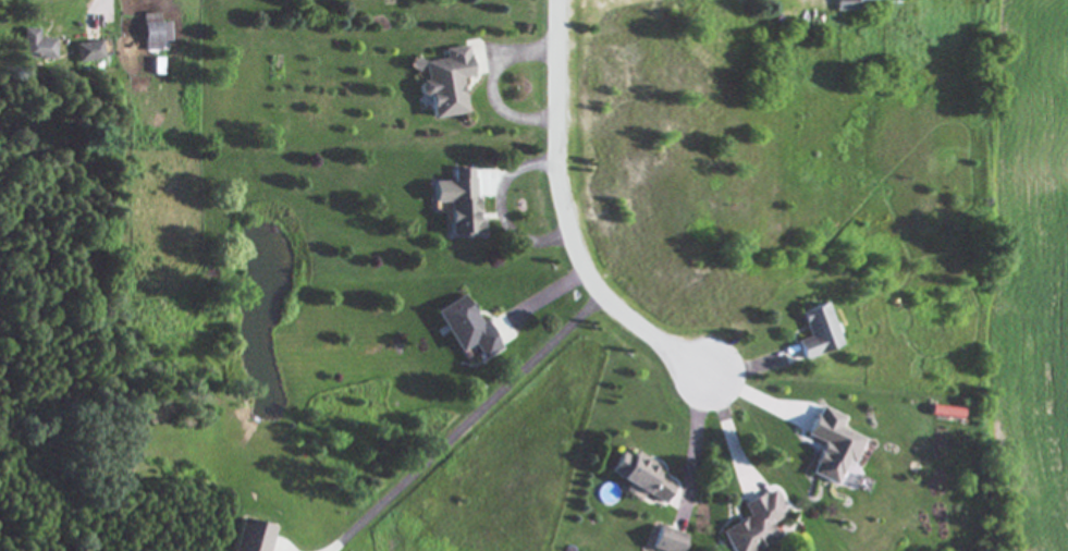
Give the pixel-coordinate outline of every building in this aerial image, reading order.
[(835,12),(856,11),(856,0),(864,0),(834,0),(835,12)] [(169,23),(158,24),(158,14),(141,15),(142,52),(160,52),(160,42),(169,42),(169,23)] [(53,59),(53,39),(36,39),(36,29),(19,29),(20,60),(53,59)] [(76,64),(102,59),(99,41),(73,45),(76,64)] [(432,119),(467,114),(462,79),(472,78),(468,46),(444,50),(445,60),(423,63),(425,82),(418,83),(420,98),(429,97),(432,119)] [(481,236),(481,223),(474,223),(474,170),(452,170),(452,183),(431,183),(431,204),(446,204),(446,236),(481,236)] [(433,313),(457,354),(472,345),(481,360),(499,349),(483,322),(479,325),(462,296),(433,313)] [(841,348),(827,304),(800,312),(808,338),(797,342),(802,360),(841,348)] [(835,486),(845,462),(851,465),(862,440),(838,429),(843,419),(819,408),(806,437),(823,444),(809,474),(835,486)] [(664,505),(674,485),(658,477),(662,468),(634,453),(631,459),(619,453),(607,476),(664,505)] [(772,491),(742,506),(748,518),(720,532),(730,550),(757,550),(778,541),(771,525),(785,518),(772,491)] [(272,528),(238,519),(230,550),(266,550),(272,528)] [(686,536),(659,526),(650,549),(655,550),(681,550),(686,536)]
